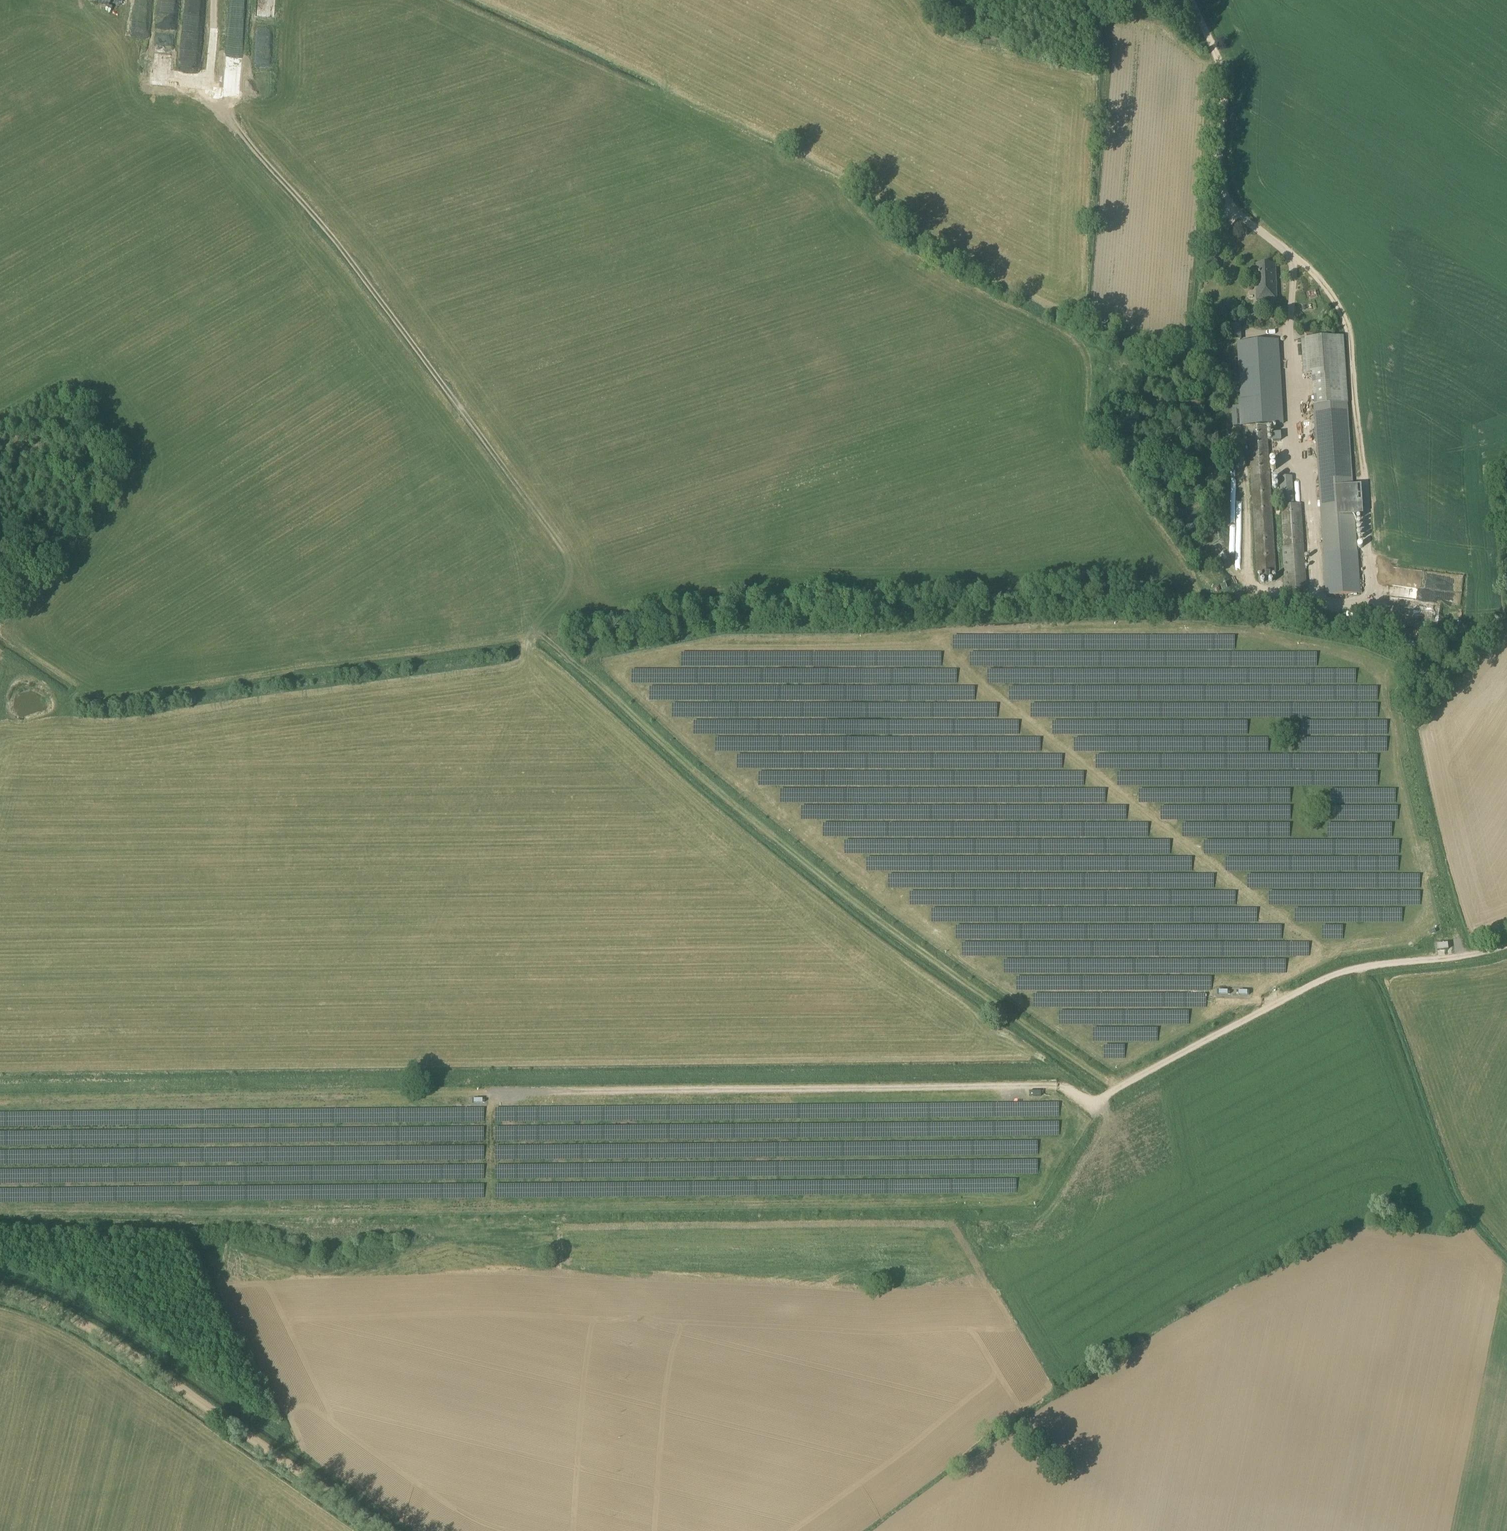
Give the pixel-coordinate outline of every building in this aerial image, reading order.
[(1257,301),(1276,300),(1274,265),(1255,266),(1257,301)] [(1228,340),(1241,340),(1241,325),(1228,325),(1228,340)] [(1360,594),(1355,507),(1362,507),(1360,482),(1351,482),(1347,403),(1343,338),(1302,341),(1304,374),(1318,373),(1320,404),(1314,405),(1319,509),(1325,596),(1360,594)] [(1238,400),(1239,406),(1233,407),(1233,410),(1239,410),(1240,426),(1283,424),(1281,388),(1278,342),(1278,340),(1237,342),(1240,400),(1238,400)] [(1270,578),(1270,573),(1276,572),(1267,427),(1248,428),(1257,574),(1262,573),(1263,579),(1270,578)] [(1294,505),(1292,476),(1279,477),(1281,507),(1283,547),(1282,547),(1284,590),(1307,589),(1301,504),(1294,505)]
